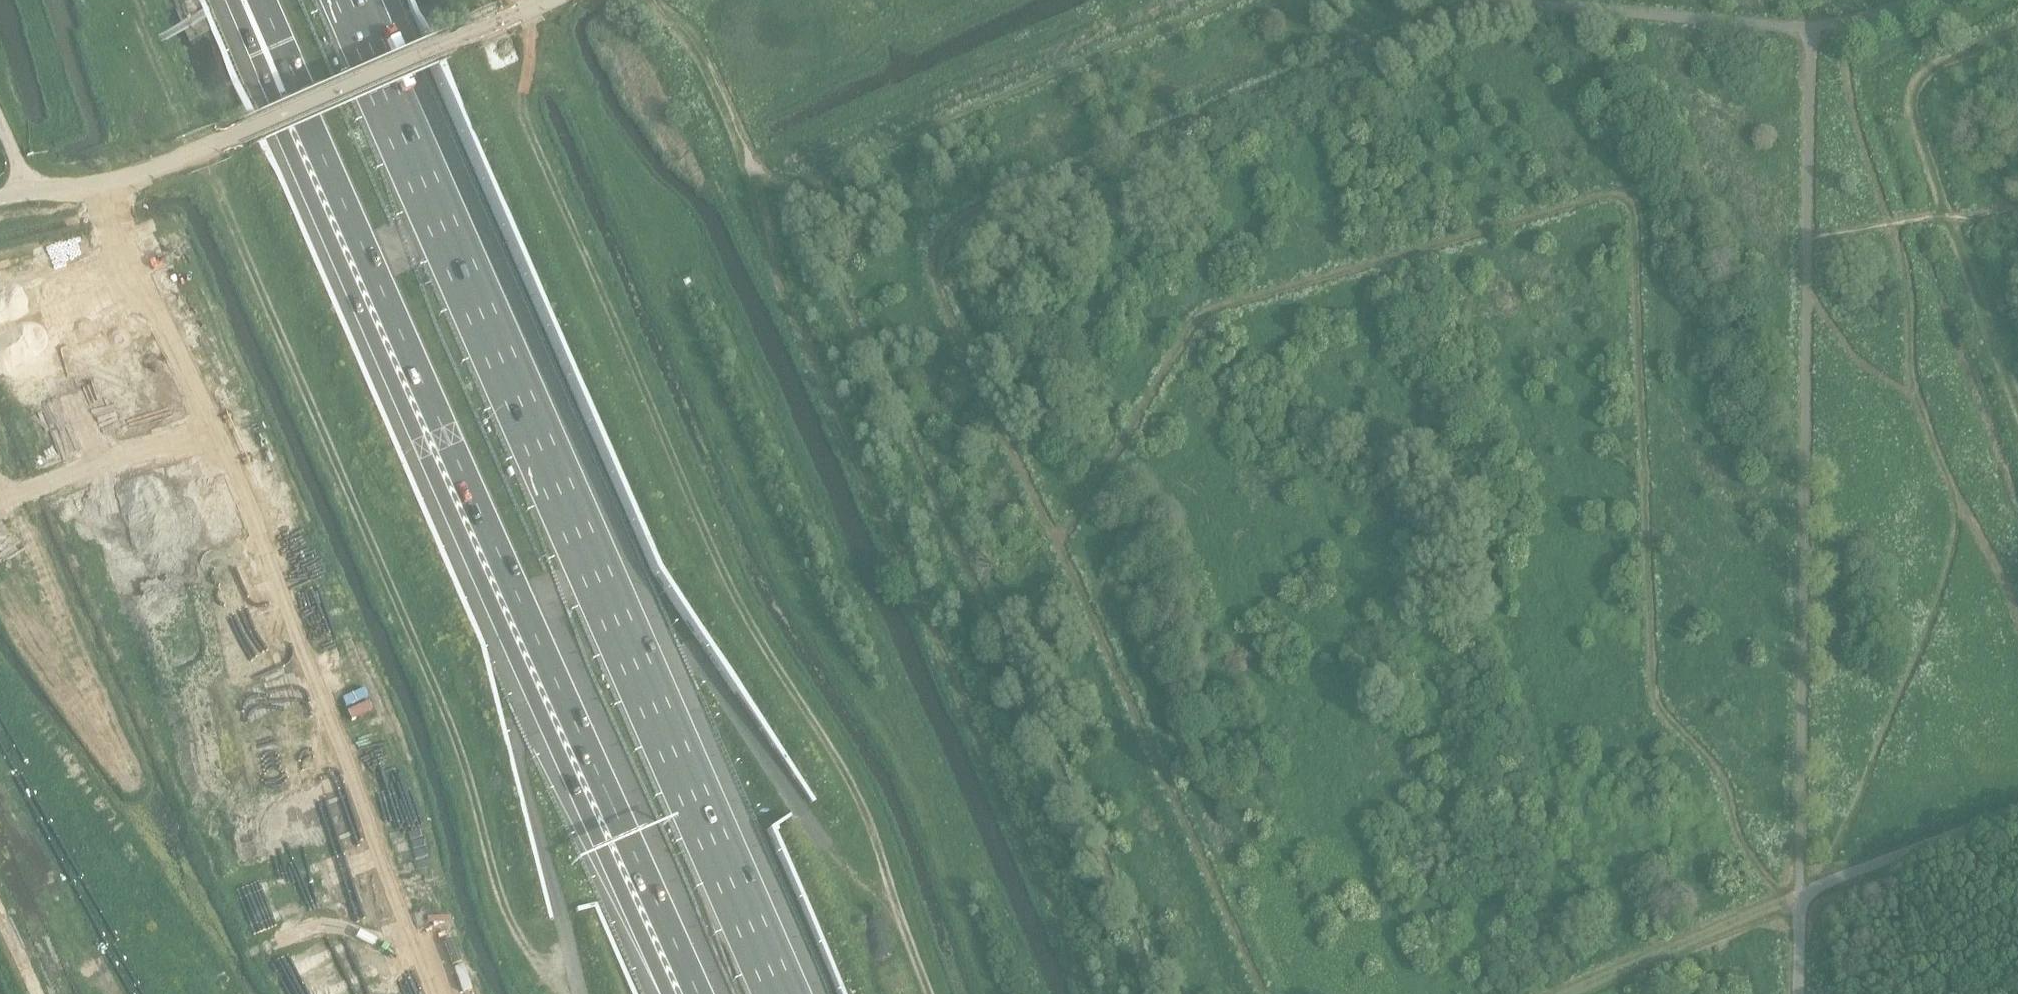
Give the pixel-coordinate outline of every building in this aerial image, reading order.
[(198,5),(203,18),(210,35),(236,96),(244,116),(256,145),(377,418),(442,567),(474,637),(477,647),(480,658),(492,705),(496,704),(484,656),(481,646),(477,635),(445,566),(380,416),(259,143),(221,50),(201,4),(199,0),(196,0),(198,5)] [(442,79),(445,85),(512,240),(648,551),(652,559),(658,570),(664,579),(681,606),(684,604),(667,577),(662,568),(656,557),(652,549),(516,239),(448,83),(446,77),(442,68),(428,37),(420,19),(412,0),(407,0),(442,79)]
